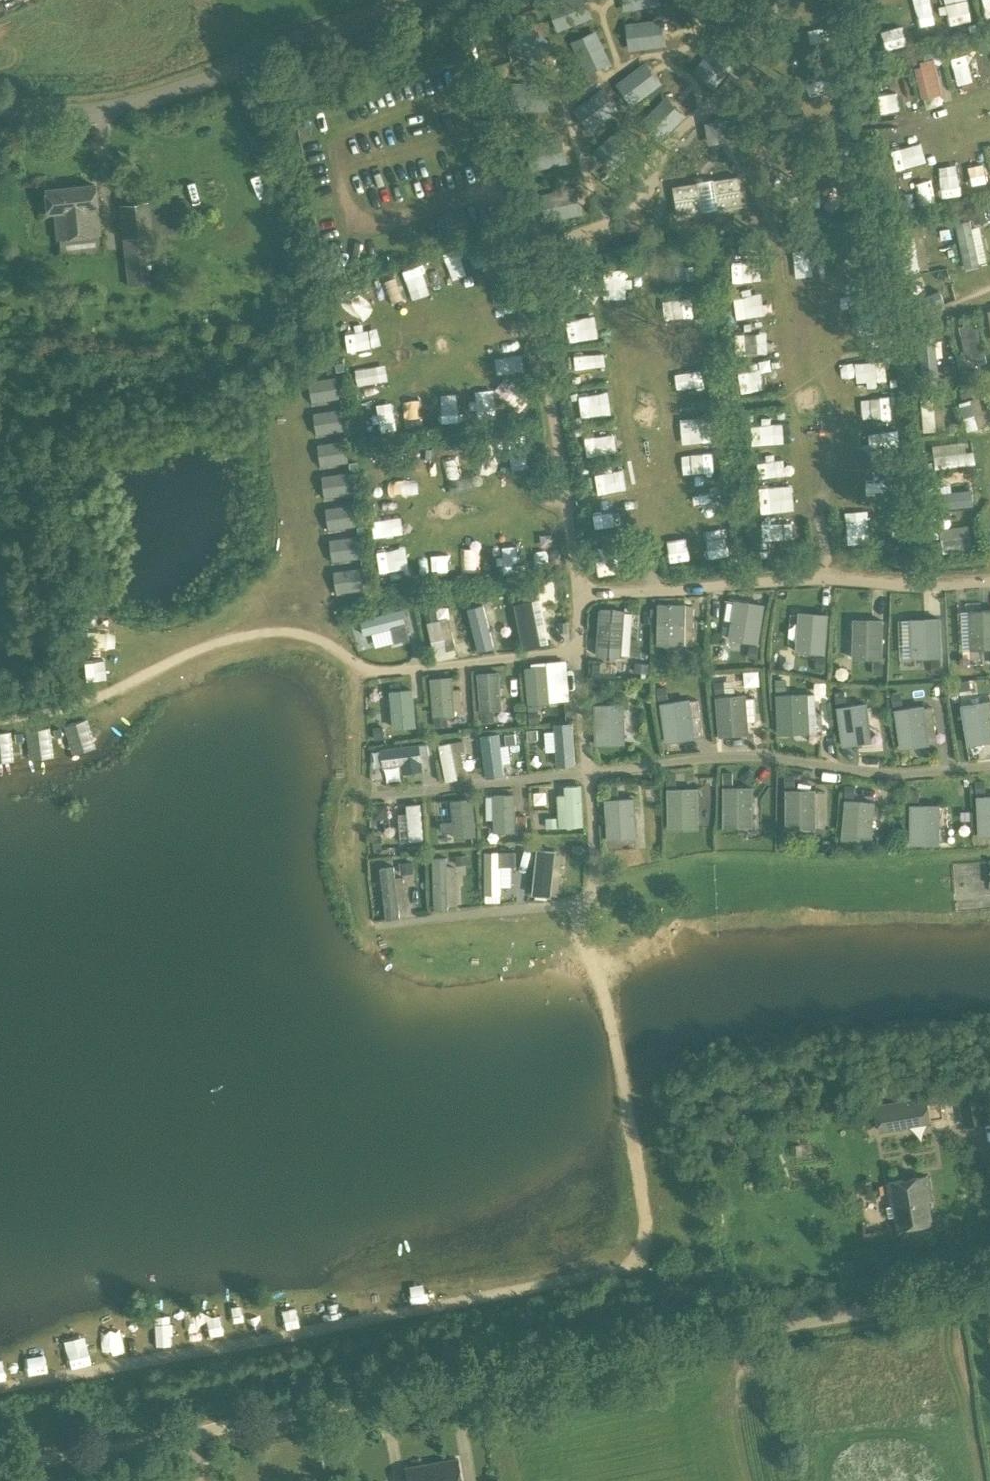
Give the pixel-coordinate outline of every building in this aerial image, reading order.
[(711,50),(696,70),(710,80),(724,59),(711,50)] [(925,63),(922,54),(912,56),(914,66),(925,63)] [(594,131),(625,109),(608,86),(577,108),(594,131)] [(976,186),(989,181),(989,174),(987,164),(970,169),(976,186)] [(674,185),(677,213),(742,206),(739,177),(715,180),(715,183),(699,185),(698,182),(674,185)] [(100,235),(95,185),(47,190),(49,214),(56,213),(58,239),(100,235)] [(127,285),(157,282),(148,201),(118,205),(127,285)] [(967,266),(989,262),(981,217),(959,221),(967,266)] [(757,295),(737,296),(739,316),(758,315),(757,295)] [(866,361),(867,380),(888,379),(887,360),(866,361)] [(707,370),(686,370),(686,387),(707,388),(707,370)] [(317,401),(343,398),(341,376),(315,378),(317,401)] [(973,398),(960,401),(967,431),(980,428),(973,398)] [(345,408),(317,412),(321,434),(349,430),(345,408)] [(715,444),(714,419),(697,420),(699,445),(715,444)] [(755,444),(784,442),(783,423),(754,425),(755,444)] [(590,457),(611,452),(606,433),(586,438),(590,457)] [(325,466),(353,461),(349,439),(321,444),(325,466)] [(949,464),(974,463),(973,441),(948,442),(949,464)] [(761,459),(762,474),(779,472),(778,457),(761,459)] [(599,490),(619,487),(616,468),(596,470),(599,490)] [(328,496),(357,493),(354,471),(326,474),(328,496)] [(787,485),(772,485),(773,511),(788,510),(787,485)] [(702,493),(703,509),(722,507),(720,491),(702,493)] [(329,507),(333,529),(361,524),(357,502),(329,507)] [(917,510),(894,509),(894,534),(916,535),(917,510)] [(764,521),(764,544),(792,544),(793,522),(764,521)] [(947,545),(975,543),(972,521),(945,524),(947,545)] [(336,561),(364,557),(361,534),(333,538),(336,561)] [(726,536),(708,539),(710,557),(729,554),(726,536)] [(337,570),(341,593),(369,587),(364,565),(337,570)] [(763,642),(768,602),(737,598),(732,639),(763,642)] [(518,602),(522,646),(548,644),(545,600),(518,602)] [(690,603),(660,602),(659,644),(689,645),(690,603)] [(989,649),(989,606),(958,607),(960,650),(989,649)] [(484,608),(471,612),(484,652),(496,648),(484,608)] [(633,608),(597,608),(597,656),(633,656),(633,608)] [(407,609),(361,619),(365,635),(396,628),(399,641),(413,637),(407,609)] [(802,610),(801,652),(831,652),(831,611),(802,610)] [(434,659),(460,655),(454,617),(428,621),(434,659)] [(886,658),(887,617),(856,617),(855,657),(886,658)] [(905,657),(944,657),(944,617),(904,617),(905,657)] [(561,701),(560,664),(528,666),(529,703),(561,701)] [(483,671),(484,709),(505,708),(504,670),(483,671)] [(433,714),(458,713),(456,674),(431,676),(433,714)] [(418,687),(393,688),(394,727),(419,726),(418,687)] [(813,733),(811,691),(777,693),(778,734),(813,733)] [(751,734),(749,693),(718,694),(720,735),(751,734)] [(665,741),(698,739),(695,698),(662,701),(665,741)] [(963,703),(969,744),(989,742),(989,699),(963,703)] [(628,743),(628,702),(596,703),(596,743),(628,743)] [(841,745),(875,743),(873,702),(839,704),(841,745)] [(897,709),(904,748),(933,743),(926,704),(897,709)] [(530,724),(539,724),(538,710),(529,711),(530,724)] [(74,752),(93,746),(84,720),(66,726),(74,752)] [(559,749),(560,765),(576,765),(575,724),(546,725),(547,749),(559,749)] [(28,730),(30,758),(49,756),(48,728),(28,730)] [(537,729),(527,730),(528,740),(538,739),(537,729)] [(10,761),(9,732),(0,732),(0,761),(10,761)] [(486,776),(507,774),(504,732),(484,733),(486,776)] [(515,733),(505,735),(506,745),(516,743),(515,733)] [(440,742),(445,777),(467,775),(463,739),(440,742)] [(405,771),(429,770),(427,743),(385,745),(386,766),(405,765),(405,771)] [(559,794),(560,827),(586,826),(584,784),(567,784),(568,794),(559,794)] [(669,787),(671,828),(704,827),(703,785),(669,787)] [(758,828),(758,785),(725,785),(725,828),(758,828)] [(827,788),(785,788),(785,828),(827,829),(827,788)] [(518,831),(518,792),(496,792),(496,831),(518,831)] [(977,794),(978,834),(989,834),(989,794),(977,794)] [(609,838),(642,836),(640,795),(607,797),(609,838)] [(476,797),(437,800),(439,830),(456,829),(456,836),(479,834),(476,797)] [(878,840),(879,799),(847,799),(846,839),(878,840)] [(402,803),(404,841),(425,840),(423,802),(402,803)] [(914,802),(914,844),(945,844),(946,803),(914,802)] [(536,849),(539,895),(559,894),(556,848),(536,849)] [(505,894),(504,865),(518,865),(518,850),(487,850),(488,894),(505,894)] [(436,907),(461,906),(459,856),(434,857),(436,907)] [(413,862),(400,863),(401,875),(414,874),(413,862)] [(989,1120),(982,1086),(957,1090),(963,1125),(989,1120)] [(880,1132),(931,1124),(927,1098),(876,1106),(880,1132)] [(933,1225),(929,1201),(932,1201),(929,1177),(890,1183),(894,1207),(897,1206),(900,1230),(933,1225)] [(885,1194),(883,1185),(876,1186),(878,1195),(885,1194)] [(457,1461),(407,1470),(409,1480),(461,1480),(457,1461)]
